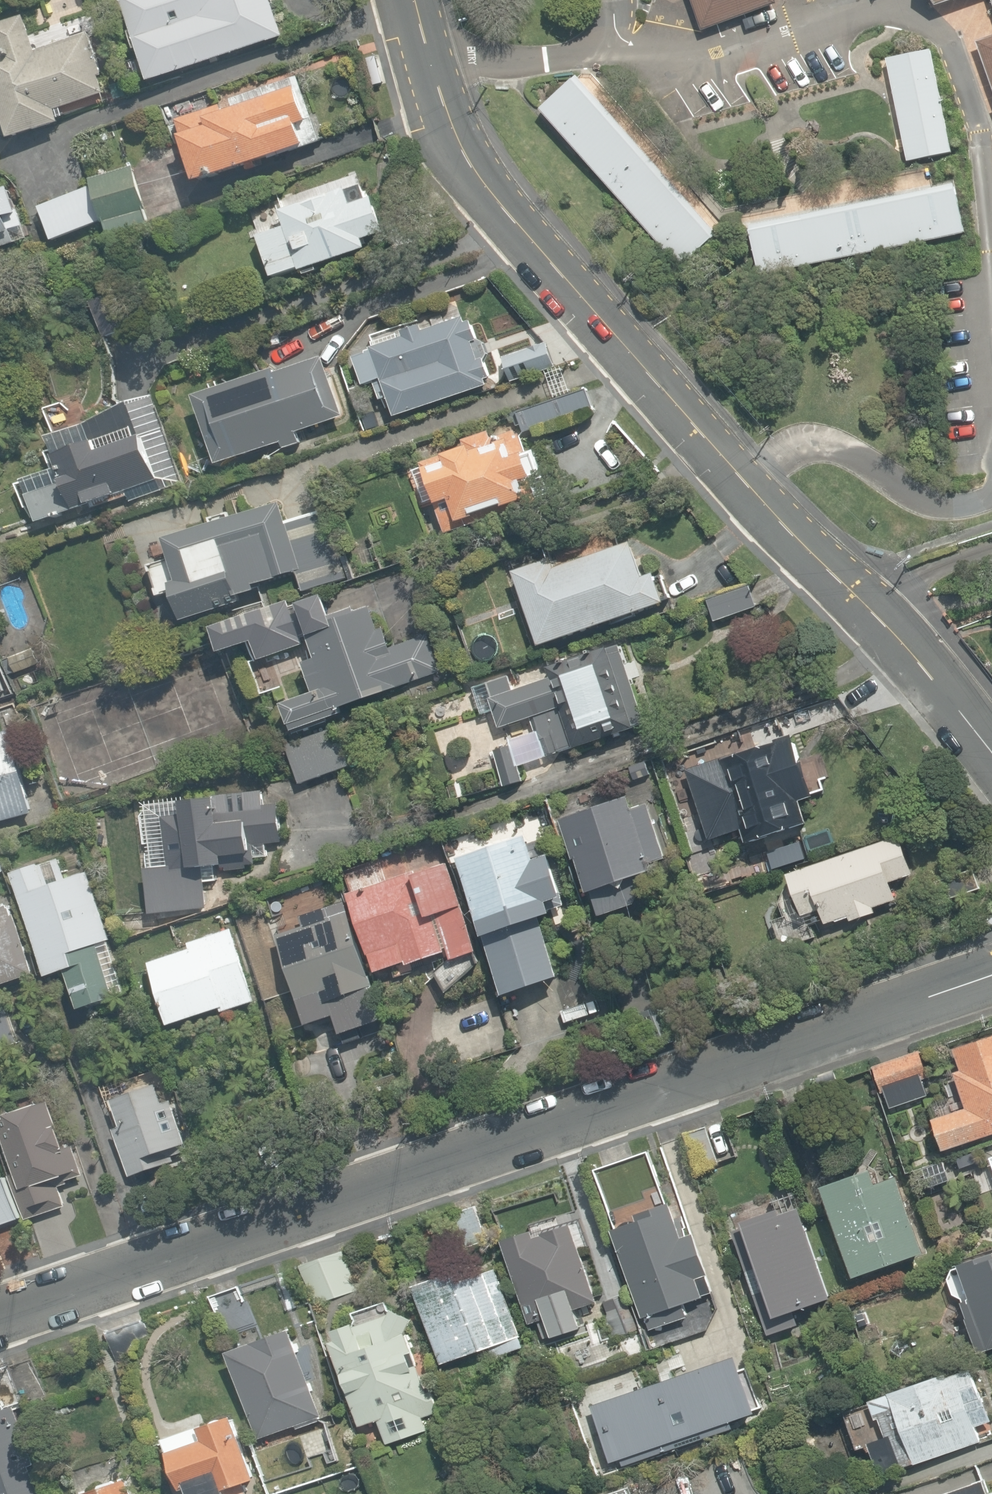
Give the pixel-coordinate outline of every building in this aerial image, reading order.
[(151,85),(285,39),(271,0),(121,0),(151,85)] [(704,31),(781,7),(779,0),(695,0),(704,31)] [(10,140),(59,123),(55,113),(104,96),(97,77),(103,75),(89,32),(35,51),(24,18),(0,26),(0,54),(1,56),(0,56),(0,111),(10,140)] [(977,44),(991,89),(991,37),(977,44)] [(886,60),(907,161),(954,152),(933,50),(886,60)] [(369,57),(374,75),(384,72),(379,54),(369,57)] [(320,142),(299,78),(232,101),(235,110),(223,114),(221,106),(175,122),(196,184),(320,142)] [(540,111),(681,267),(713,238),(573,82),(540,111)] [(37,208),(51,242),(99,222),(103,237),(151,224),(135,166),(88,179),(90,186),(37,208)] [(748,222),(759,276),(965,235),(954,180),(921,186),(921,189),(766,220),(765,218),(748,222)] [(15,232),(10,219),(21,215),(10,187),(0,191),(0,238),(15,232)] [(260,239),(273,280),(365,251),(362,241),(383,234),(372,199),(365,201),(361,188),(280,214),(285,231),(260,239)] [(92,303),(104,338),(128,330),(116,295),(92,303)] [(390,392),(398,415),(492,384),(485,361),(491,359),(485,342),(478,344),(471,321),(465,323),(463,317),(371,348),(372,353),(354,358),(363,385),(374,381),(379,395),(390,392)] [(506,372),(510,382),(554,366),(546,343),(501,359),(504,367),(506,372)] [(193,397),(216,464),(280,442),(283,449),(299,444),(295,433),(343,417),(323,358),(275,374),(273,369),(193,397)] [(519,413),(525,431),(593,408),(587,390),(519,413)] [(27,495),(37,522),(156,480),(160,490),(180,483),(151,396),(121,402),(121,404),(81,425),(87,444),(53,456),(62,483),(27,495)] [(420,463),(443,533),(505,513),(538,502),(532,482),(546,477),(537,448),(527,452),(521,435),(518,436),(517,431),(505,435),(492,439),(490,432),(463,441),(465,448),(420,463)] [(286,522),(281,505),(164,539),(170,560),(149,567),(158,597),(172,593),(181,622),(242,604),(240,597),(258,592),(256,585),(297,573),(303,594),(347,581),(326,511),(286,522)] [(515,572),(541,645),(665,602),(655,573),(643,577),(632,543),(557,569),(553,559),(515,572)] [(703,601),(711,624),(757,608),(749,585),(703,601)] [(290,724),(292,731),(341,714),(339,709),(440,674),(426,634),(389,647),(382,628),(376,630),(368,606),(364,608),(363,605),(352,609),(351,606),(328,614),(321,595),(289,606),(287,601),(211,627),(220,653),(252,641),(259,660),(302,645),(300,638),(306,636),(319,673),(306,677),(312,693),(281,704),(289,725),(290,724)] [(492,751),(503,787),(505,786),(523,781),(518,765),(574,747),(575,749),(635,729),(634,727),(645,723),(619,645),(548,669),(551,678),(513,690),(508,675),(505,676),(471,687),(480,714),(492,710),(498,728),(505,726),(531,718),(535,733),(509,741),(510,745),(505,747),(492,751)] [(34,649),(9,658),(15,674),(40,665),(34,649)] [(284,743),(298,786),(348,769),(334,727),(309,735),(288,742),(284,743)] [(30,813),(7,731),(0,733),(0,822),(30,813)] [(735,808),(746,843),(807,822),(800,801),(812,797),(791,736),(776,741),(776,743),(712,764),(728,811),(735,808)] [(665,756),(673,778),(706,766),(698,744),(665,756)] [(145,868),(149,914),(206,908),(202,866),(223,864),(224,871),(254,868),(253,858),(266,857),(264,843),(279,842),(276,804),(262,805),(261,791),(215,795),(215,798),(181,802),(182,815),(163,817),(168,866),(145,868)] [(457,860),(483,939),(532,922),(528,910),(549,903),(530,848),(561,837),(565,849),(568,848),(572,859),(576,858),(588,893),(592,892),(601,917),(637,905),(653,872),(650,864),(667,858),(649,803),(631,809),(627,797),(563,818),(557,800),(508,816),(516,840),(457,860)] [(822,909),(826,924),(835,921),(837,922),(849,917),(850,917),(851,921),(875,913),(874,908),(899,899),(893,881),(913,874),(900,836),(789,874),(797,896),(793,897),(800,918),(816,913),(815,912),(822,909)] [(65,969),(79,1008),(115,996),(97,943),(109,939),(85,872),(64,879),(56,856),(10,872),(46,976),(65,969)] [(432,972),(445,992),(477,964),(473,951),(475,951),(444,863),(414,874),(413,870),(347,893),(368,954),(369,954),(375,971),(403,961),(405,965),(444,951),(443,949),(446,947),(449,956),(432,972)] [(334,1017),(343,1043),(383,1029),(368,987),(372,985),(343,901),(297,916),(301,925),(274,934),(306,1027),(334,1017)] [(35,975),(10,903),(0,906),(0,987),(35,975)] [(148,962),(169,1025),(220,1007),(222,1011),(254,1000),(229,928),(186,943),(188,948),(148,962)] [(945,1048),(960,1103),(926,1112),(937,1149),(991,1133),(991,1035),(945,1048)] [(888,1065),(900,1100),(926,1090),(913,1056),(888,1065)] [(111,1128),(127,1176),(172,1162),(168,1149),(185,1143),(170,1099),(163,1102),(156,1083),(111,1099),(120,1125),(111,1128)] [(26,1221),(66,1206),(58,1185),(84,1176),(74,1148),(69,1150),(49,1096),(0,1114),(0,1120),(19,1173),(10,1176),(26,1221)] [(983,1146),(991,1173),(991,1143),(983,1146)] [(823,1187),(855,1277),(926,1252),(898,1176),(877,1183),(872,1169),(823,1187)] [(22,1218),(9,1178),(0,1181),(0,1225),(22,1218)] [(683,1238),(671,1204),(635,1216),(637,1221),(611,1230),(641,1317),(645,1316),(649,1330),(687,1317),(682,1304),(702,1298),(702,1296),(714,1292),(694,1234),(683,1238)] [(451,1213),(465,1251),(487,1243),(474,1206),(451,1213)] [(540,1320),(546,1339),(582,1327),(576,1308),(598,1301),(573,1224),(552,1230),(551,1226),(505,1241),(531,1323),(540,1320)] [(746,1258),(774,1336),(803,1325),(795,1303),(831,1290),(811,1234),(774,1248),(768,1231),(743,1240),(749,1257),(746,1258)] [(348,1248),(293,1269),(310,1312),(364,1291),(348,1248)] [(936,1269),(947,1306),(959,1302),(975,1352),(991,1347),(991,1252),(936,1269)] [(413,1285),(440,1364),(441,1364),(489,1347),(492,1357),(505,1353),(523,1347),(505,1294),(495,1268),(484,1272),(483,1272),(483,1271),(482,1271),(481,1271),(480,1271),(479,1271),(479,1270),(478,1271),(478,1270),(477,1271),(476,1271),(475,1271),(474,1271),(473,1272),(472,1272),(471,1273),(470,1274),(469,1274),(469,1275),(468,1276),(468,1277),(467,1278),(464,1279),(460,1269),(413,1285)] [(214,1293),(227,1333),(254,1325),(241,1285),(214,1293)] [(601,1302),(612,1334),(634,1327),(623,1295),(601,1302)] [(380,1421),(387,1445),(428,1431),(423,1418),(441,1412),(434,1388),(427,1390),(408,1333),(415,1318),(393,1308),(394,1312),(356,1324),(356,1323),(333,1330),(336,1340),(330,1342),(331,1344),(358,1428),(380,1421)] [(226,1352),(257,1438),(295,1425),(296,1428),(318,1420),(317,1417),(321,1416),(290,1329),(226,1352)] [(11,1366),(23,1404),(45,1397),(33,1359),(11,1366)] [(608,1462),(764,1411),(749,1365),(735,1370),(732,1360),(590,1406),(608,1462)] [(10,1493),(39,1493),(29,1466),(34,1465),(14,1407),(5,1410),(5,1409),(22,1403),(9,1366),(0,1370),(0,1493),(3,1493),(9,1492),(10,1493)] [(892,1472),(966,1449),(960,1429),(976,1424),(960,1370),(869,1398),(892,1472)] [(246,1484),(258,1479),(237,1415),(201,1427),(205,1438),(168,1451),(181,1489),(189,1487),(191,1493),(250,1493),(246,1484)] [(127,1477),(84,1492),(85,1493),(133,1493),(127,1477)]
